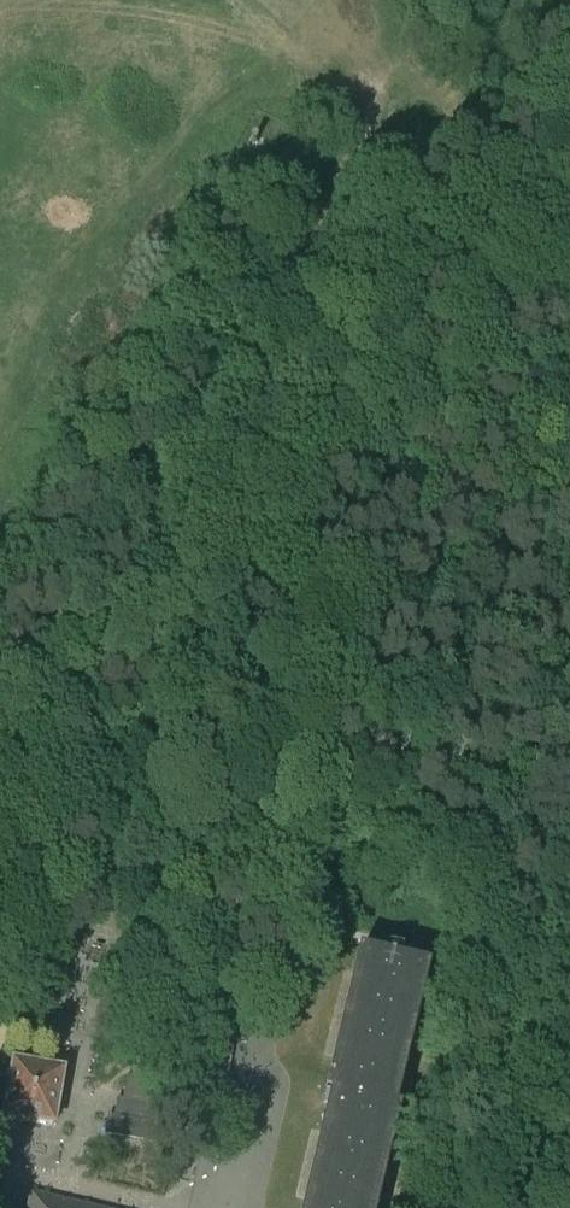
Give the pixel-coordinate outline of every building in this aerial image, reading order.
[(429,966),(358,949),(324,1092),(329,1093),(302,1207),(367,1207),(391,1106),(395,1107),(429,966)] [(9,1086),(0,1084),(0,1117),(3,1118),(54,1127),(64,1072),(13,1063),(9,1086)] [(121,1099),(206,1113),(211,1088),(126,1074),(121,1099)] [(206,1113),(121,1099),(116,1099),(114,1117),(107,1116),(104,1136),(199,1151),(206,1113)] [(29,1193),(25,1207),(94,1207),(29,1193)]
